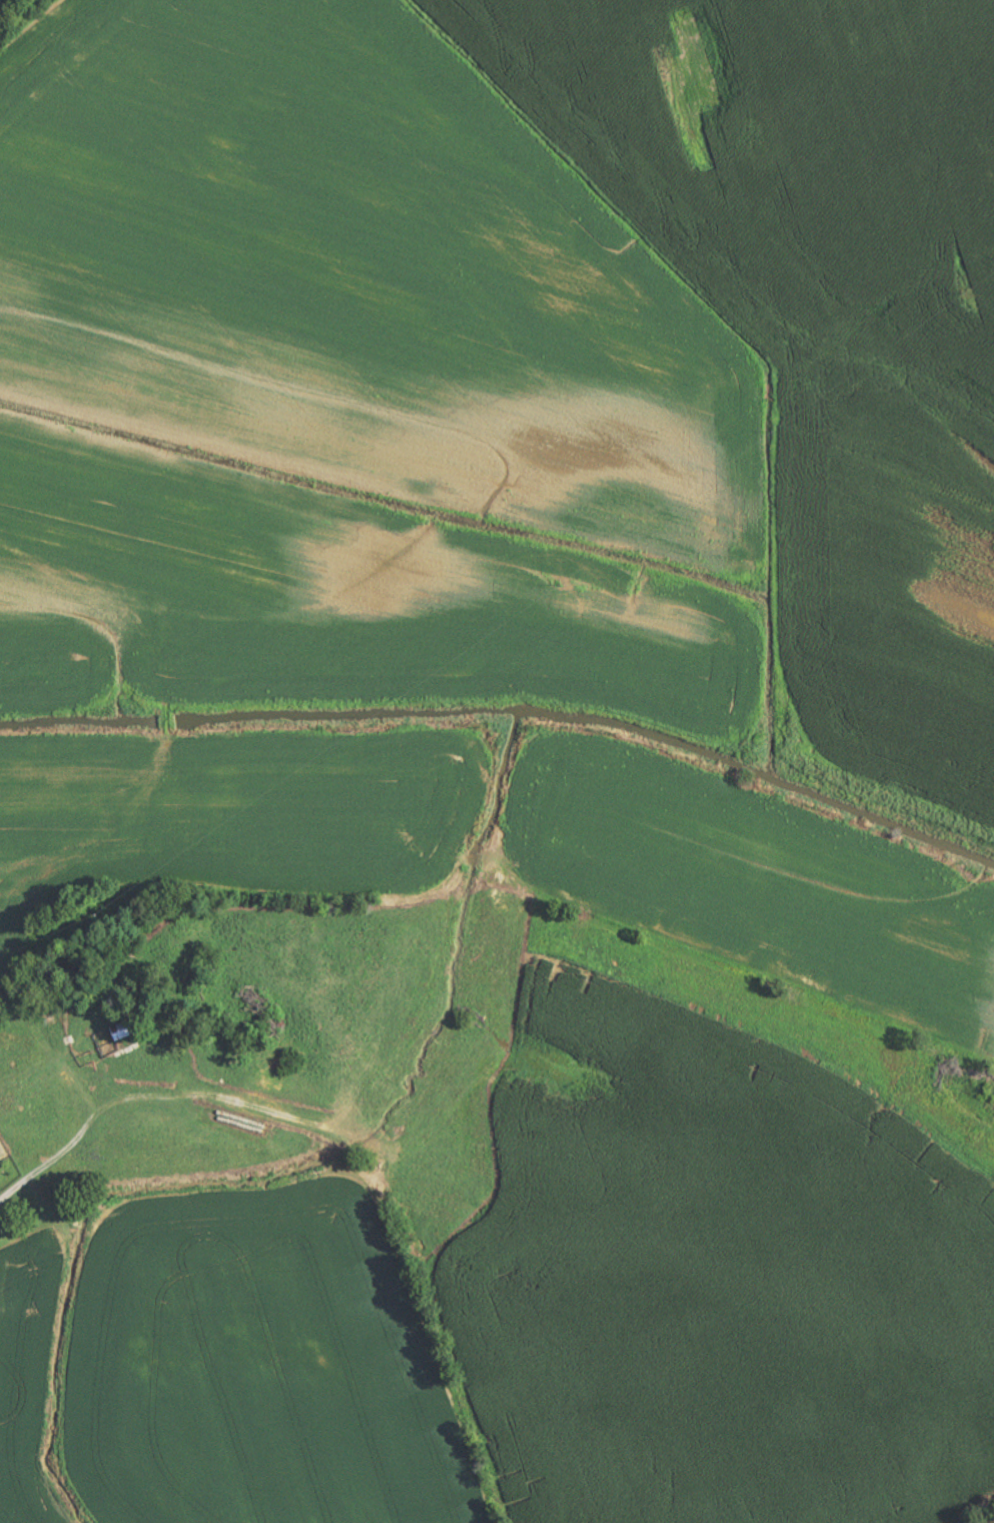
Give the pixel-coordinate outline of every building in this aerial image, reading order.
[(135,1033),(129,1020),(109,1030),(116,1043),(135,1033)]
